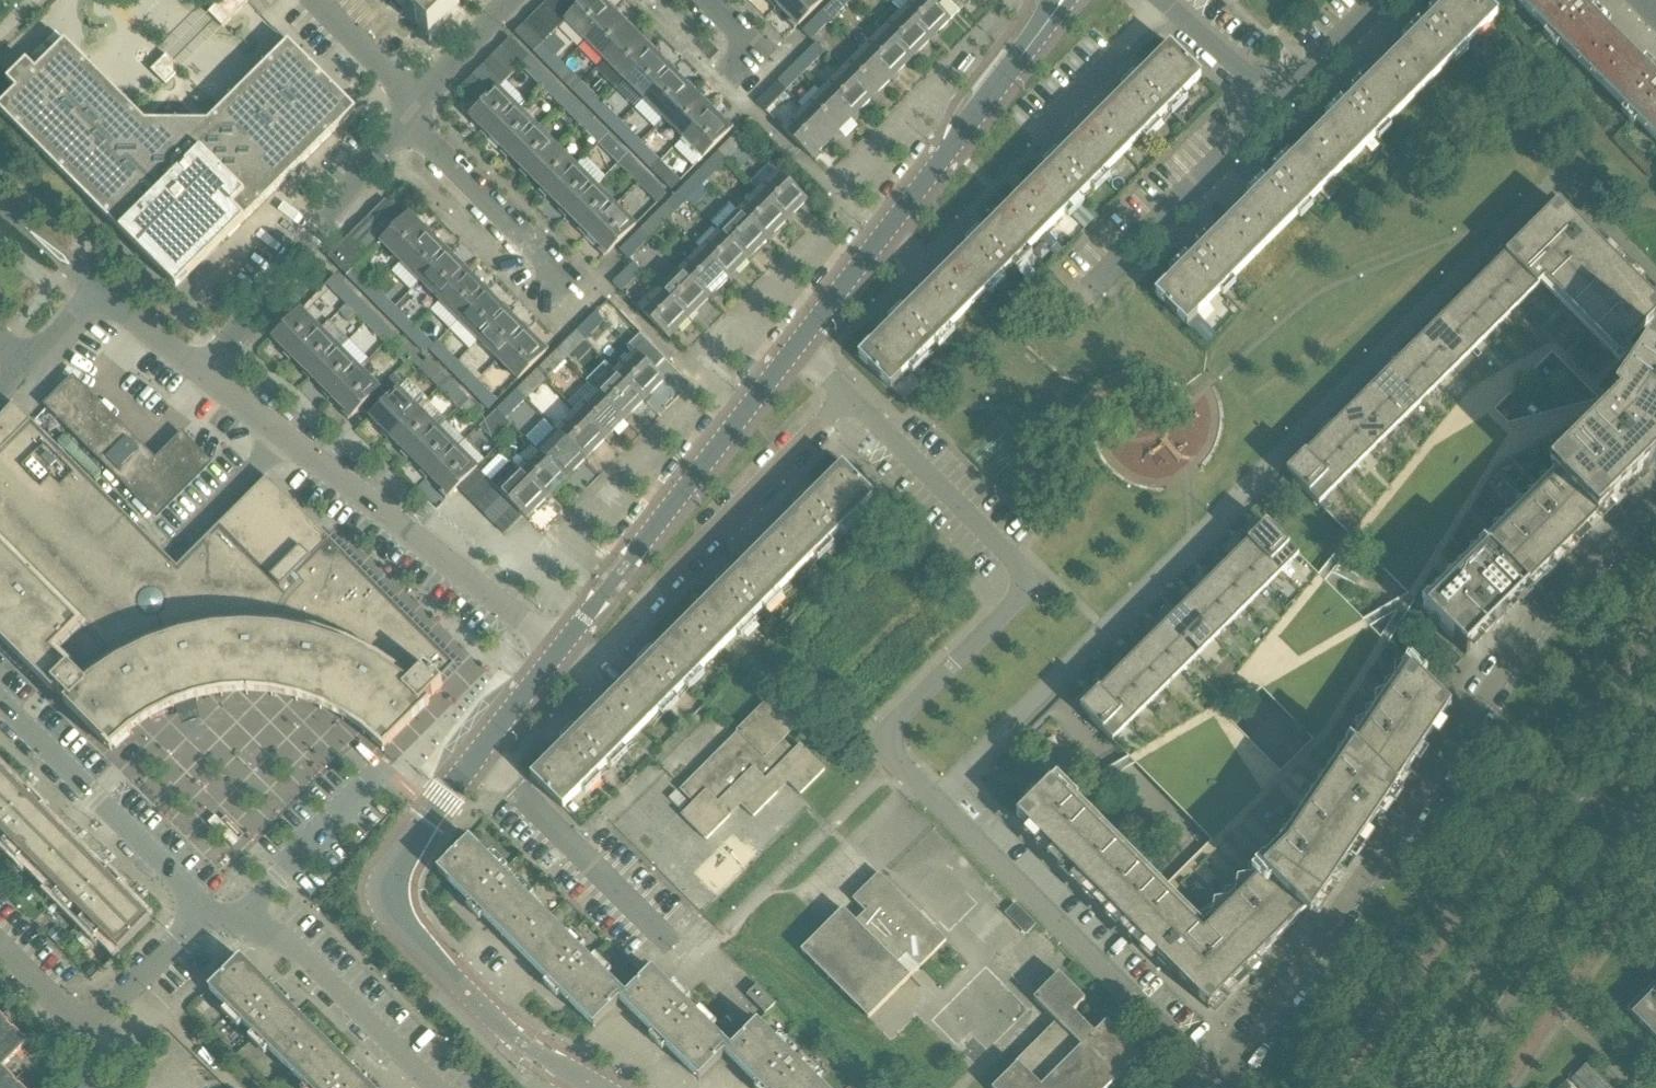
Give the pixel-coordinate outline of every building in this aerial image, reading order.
[(241,10),(231,0),(222,0),(209,13),(223,28),(241,10)] [(241,10),(248,2),(246,0),(231,0),(241,10)] [(428,37),(429,37),(459,7),(459,6),(453,0),(391,0),(428,37)] [(565,21),(571,16),(555,0),(549,0),(543,6),(561,25),(565,21)] [(571,16),(576,10),(580,6),(574,0),(555,0),(571,16)] [(585,41),(596,30),(613,13),(600,0),(586,0),(580,6),(576,10),(571,16),(565,21),(585,41)] [(778,6),(797,26),(797,27),(809,15),(824,0),(784,0),(778,6)] [(829,5),(838,13),(851,0),(834,0),(829,5)] [(901,13),(912,24),(929,41),(949,22),(950,22),(936,8),(933,4),(928,0),(895,0),(892,4),(901,13)] [(933,4),(936,8),(945,0),(928,0),(933,4)] [(1389,59),(1421,92),(1498,14),(1484,0),(1448,0),(1389,59)] [(1591,76),(1623,44),(1578,0),(1515,0),(1591,76)] [(552,34),(561,25),(543,6),(533,16),(552,34)] [(823,11),(810,24),(818,33),(831,20),(823,11)] [(585,41),(604,60),(615,49),(632,32),(613,13),(596,30),(585,41)] [(901,13),(882,33),(893,44),(910,61),(929,41),(912,24),(901,13)] [(543,43),(552,34),(533,16),(524,25),(543,43)] [(542,44),(543,43),(524,25),(515,34),(534,52),(542,44)] [(55,51),(65,42),(56,32),(26,61),(36,70),(55,51)] [(604,60),(624,80),(635,69),(652,52),(632,32),(615,49),(604,60)] [(882,33),(862,52),(873,63),(890,80),(910,61),(893,44),(882,33)] [(510,38),(501,48),(521,67),(530,58),(510,38)] [(279,52),(207,124),(147,124),(65,42),(55,51),(36,70),(26,61),(7,82),(16,91),(0,107),(0,113),(118,230),(133,246),(177,289),(219,247),(246,220),(279,187),(356,110),(298,52),(288,43),(279,52)] [(534,52),(547,66),(556,57),(542,44),(534,52)] [(815,44),(803,57),(811,65),(824,52),(815,44)] [(1591,76),(1655,142),(1655,78),(1623,44),(1591,76)] [(1168,46),(1092,123),(1123,155),(1202,77),(1170,45),(1168,46)] [(501,48),(492,57),(511,76),(521,67),(501,48)] [(624,80),(643,100),(654,89),(671,71),(652,52),(635,69),(624,80)] [(862,52),(843,72),(854,83),(871,100),(890,80),(873,63),(862,52)] [(159,63),(173,77),(180,70),(166,56),(159,63)] [(492,57),(482,67),(501,86),(511,76),(492,57)] [(530,58),(521,67),(534,80),(543,71),(530,58)] [(1389,59),(1311,137),(1344,169),(1421,92),(1389,59)] [(173,78),(159,64),(151,71),(165,86),(173,78)] [(554,73),(567,86),(576,77),(563,64),(554,73)] [(796,64),(783,76),(791,85),(804,72),(796,64)] [(482,67),(473,76),(492,95),(498,89),(501,86),(482,67)] [(643,100),(663,119),(674,108),(691,91),(671,71),(654,89),(643,100)] [(843,72),(823,92),(834,102),(851,119),(871,100),(854,83),(843,72)] [(464,85),(483,104),(492,95),(473,76),(464,85)] [(563,91),(550,78),(541,87),(554,100),(563,91)] [(573,92),(586,105),(595,96),(582,83),(573,92)] [(776,83),(763,96),(772,104),(785,92),(776,83)] [(470,118),(489,137),(500,126),(517,109),(498,89),(492,95),(483,104),(480,106),(469,117),(470,118)] [(663,119),(682,138),(693,127),(710,110),(691,91),(674,108),(663,119)] [(823,92),(804,111),(815,122),(832,139),(851,119),(834,102),(823,92)] [(583,110),(569,97),(561,106),(574,119),(583,110)] [(593,112),(606,125),(615,116),(602,103),(593,112)] [(489,137),(509,157),(520,145),(537,128),(517,109),(500,126),(489,137)] [(693,127),(682,138),(702,158),(701,158),(702,159),(714,148),(731,130),(710,110),(693,127)] [(815,122),(804,111),(784,131),(784,130),(783,131),(795,142),(812,159),(813,159),(812,158),(832,139),(815,122)] [(602,130),(589,117),(580,126),(593,139),(602,130)] [(612,131),(625,144),(634,135),(621,122),(612,131)] [(1092,123),(1013,201),(1045,233),(1123,155),(1092,123)] [(509,157),(528,176),(539,165),(556,148),(537,128),(520,145),(509,157)] [(746,142),(738,134),(724,146),(733,155),(746,142)] [(622,149),(609,136),(600,145),(613,158),(622,149)] [(1311,137),(1232,216),(1265,248),(1344,169),(1311,137)] [(632,151),(645,164),(654,155),(641,142),(632,151)] [(528,176),(547,195),(559,184),(576,167),(556,148),(539,165),(528,176)] [(1380,152),(1386,157),(1389,153),(1384,148),(1380,152)] [(717,153),(704,166),(713,174),(726,162),(717,153)] [(641,169),(628,156),(619,165),(632,178),(641,169)] [(660,161),(652,170),(664,183),(673,174),(660,161)] [(547,195),(567,215),(578,204),(595,187),(576,167),(559,184),(547,195)] [(698,172),(685,185),(694,194),(707,181),(698,172)] [(778,174),(758,194),(769,205),(786,222),(805,202),(806,203),(806,202),(789,185),(778,174)] [(660,188),(648,175),(639,184),(651,197),(660,188)] [(567,215),(587,234),(598,223),(615,206),(595,187),(578,204),(567,215)] [(678,192),(666,205),(674,213),(687,200),(678,192)] [(758,194),(738,213),(749,224),(766,242),(786,222),(769,205),(758,194)] [(395,229),(404,219),(385,201),(376,210),(395,229)] [(1013,201),(936,279),(968,311),(1045,233),(1013,201)] [(1536,290),(1544,282),(1602,340),(1617,355),(1655,316),(1655,302),(1599,246),(1558,204),(1503,258),(1536,290)] [(598,223),(587,234),(607,255),(618,243),(635,226),(635,225),(634,226),(615,206),(598,223)] [(367,219),(385,238),(391,232),(395,229),(376,210),(367,219)] [(659,211),(646,224),(655,233),(668,220),(659,211)] [(738,213),(719,233),(730,244),(747,261),(766,242),(749,224),(738,213)] [(381,243),(400,263),(411,251),(428,234),(410,215),(409,214),(404,219),(395,229),(391,232),(385,238),(381,243)] [(1265,248),(1232,216),(1166,283),(1165,282),(1154,294),(1186,326),(1265,248)] [(376,247),(381,243),(385,238),(367,219),(358,228),(376,247)] [(367,256),(376,247),(358,228),(348,238),(367,256)] [(639,231),(627,244),(635,252),(648,239),(639,231)] [(719,233),(700,252),(711,263),(728,280),(747,261),(730,244),(719,233)] [(400,263),(420,282),(431,271),(448,254),(428,234),(411,251),(400,263)] [(356,268),(367,256),(348,238),(328,258),(346,276),(356,268)] [(700,252),(680,272),(691,283),(708,300),(728,280),(711,263),(700,252)] [(420,282),(439,302),(450,290),(467,273),(448,254),(431,271),(420,282)] [(1503,258),(1487,274),(1519,307),(1536,290),(1503,258)] [(633,263),(620,276),(628,284),(642,271),(633,263)] [(346,276),(360,290),(369,281),(356,268),(346,276)] [(680,272),(661,291),(672,302),(689,319),(708,300),(691,283),(680,272)] [(439,302),(459,321),(470,310),(487,293),(467,273),(450,290),(439,302)] [(1487,274),(1470,291),(1502,324),(1519,307),(1487,274)] [(335,276),(326,285),(339,297),(348,289),(335,276)] [(968,311),(936,279),(869,345),(858,356),(890,389),(968,311)] [(366,296),(379,310),(388,301),(375,288),(366,296)] [(672,302),(661,291),(641,311),(652,322),(669,339),(689,319),(672,302)] [(1470,291),(1453,308),(1486,340),(1502,324),(1470,291)] [(459,321),(478,341),(489,329),(506,312),(487,293),(470,310),(459,321)] [(367,308),(354,295),(345,304),(358,317),(367,308)] [(386,316),(399,329),(408,320),(395,307),(386,316)] [(1453,308),(1436,324),(1469,357),(1486,340),(1453,308)] [(273,339),(291,358),(302,347),(320,330),(301,311),(300,310),(283,328),(272,339),(273,340),(273,339)] [(478,341),(498,360),(509,349),(526,332),(506,312),(489,329),(478,341)] [(595,313),(582,326),(591,335),(604,322),(595,313)] [(387,328),(374,315),(365,324),(378,337),(387,328)] [(1436,324),(1420,341),(1452,374),(1469,357),(1436,324)] [(414,327),(405,336),(422,352),(431,343),(414,327)] [(291,358),(311,378),(322,367),(339,350),(320,330),(302,347),(291,358)] [(509,349),(498,360),(518,380),(529,369),(546,352),(526,332),(509,349)] [(575,333),(563,346),(571,354),(584,341),(575,333)] [(640,334),(627,348),(634,354),(615,373),(627,385),(644,402),(664,382),(653,371),(665,360),(640,334)] [(407,348),(394,335),(385,343),(398,356),(407,348)] [(1420,341),(1403,357),(1436,390),(1452,374),(1420,341)] [(430,351),(442,363),(451,355),(438,343),(430,351)] [(1652,344),(1612,402),(1617,408),(1548,477),(1550,479),(1485,543),(1420,608),(1466,655),(1531,590),(1595,526),(1647,475),(1655,465),(1655,348),(1652,344)] [(311,378),(331,397),(341,387),(359,369),(339,350),(322,367),(311,378)] [(556,352),(543,365),(552,374),(565,361),(556,352)] [(1403,357),(1386,374),(1419,407),(1436,390),(1403,357)] [(428,361),(424,365),(420,370),(433,383),(442,374),(428,361)] [(449,370),(462,383),(470,375),(457,361),(449,370)] [(351,418),(360,408),(362,407),(379,390),(359,369),(341,387),(331,397),(351,418)] [(536,372),(523,384),(532,393),(545,380),(536,372)] [(607,404),(624,421),(644,402),(627,385),(615,373),(596,392),(607,404)] [(1386,374),(1370,391),(1402,423),(1419,407),(1386,374)] [(404,385),(393,375),(379,390),(388,399),(398,389),(399,390),(404,385)] [(461,393),(448,380),(439,389),(452,402),(461,393)] [(156,463),(88,395),(74,381),(47,407),(156,515),(208,463),(182,436),(156,463)] [(468,390),(481,403),(490,394),(477,381),(468,390)] [(370,418),(390,438),(401,427),(419,409),(399,390),(398,389),(388,399),(381,407),(370,418)] [(360,408),(370,418),(381,407),(388,399),(379,390),(362,407),(360,408)] [(517,391),(504,404),(513,413),(526,400),(517,391)] [(1370,391),(1353,407),(1385,440),(1402,423),(1370,391)] [(588,424),(605,441),(624,421),(607,404),(596,392),(576,412),(588,424)] [(483,416),(468,400),(459,409),(474,424),(483,416)] [(177,567),(13,404),(0,418),(0,535),(84,619),(105,639),(122,669),(137,661),(150,655),(123,621),(121,597),(144,575),(167,577),(177,567)] [(1353,407),(1336,424),(1369,457),(1385,440),(1353,407)] [(390,438),(410,458),(421,447),(438,429),(419,409),(401,427),(390,438)] [(497,411),(488,420),(480,428),(494,442),(511,425),(497,411)] [(568,443),(585,460),(605,441),(588,424),(576,412),(557,431),(568,443)] [(1336,424),(1320,441),(1352,473),(1369,457),(1336,424)] [(410,458),(428,476),(439,465),(457,448),(438,429),(421,447),(410,458)] [(551,465),(566,480),(585,460),(568,443),(557,431),(537,451),(549,463),(551,465)] [(1320,441),(1303,457),(1326,481),(1335,490),(1352,473),(1320,441)] [(457,488),(466,497),(485,478),(477,469),(477,468),(457,448),(439,465),(428,476),(448,497),(457,488)] [(529,482),(546,499),(566,480),(551,465),(549,463),(537,451),(518,470),(529,482)] [(1326,481),(1303,457),(1286,474),(1309,497),(1319,506),(1335,490),(1326,481)] [(498,490),(504,496),(509,502),(513,506),(522,515),(526,519),(546,499),(529,482),(518,470),(510,463),(490,483),(495,487),(498,490)] [(841,466),(765,543),(797,575),(874,497),(842,465),(841,466)] [(262,636),(278,638),(283,638),(355,566),(267,478),(177,567),(167,577),(186,594),(180,645),(187,643),(198,641),(208,639),(214,638),(219,638),(230,637),(240,636),(247,636),(251,636),(262,636)] [(466,497),(476,506),(495,487),(490,483),(485,478),(466,497)] [(476,506),(485,515),(504,496),(498,490),(495,487),(476,506)] [(485,515),(494,524),(513,506),(509,502),(504,496),(485,515)] [(513,506),(494,524),(504,534),(522,515),(513,506)] [(1266,524),(1249,541),(1272,564),(1282,574),(1299,557),(1289,548),(1266,524)] [(849,541),(857,549),(865,540),(857,532),(849,541)] [(0,535),(0,641),(31,672),(53,651),(78,625),(84,619),(0,535)] [(1249,541),(1232,558),(1265,591),(1282,574),(1272,564),(1249,541)] [(765,543),(687,620),(719,652),(797,575),(765,543)] [(1232,558),(1215,575),(1248,608),(1265,591),(1232,558)] [(298,641),(312,645),(316,646),(376,586),(355,566),(283,638),(298,641)] [(186,705),(195,702),(180,645),(186,594),(167,577),(144,575),(121,597),(123,621),(150,655),(176,709),(178,708),(186,705)] [(1215,575),(1199,592),(1231,624),(1248,608),(1215,575)] [(334,652),(343,655),(347,657),(396,607),(376,586),(316,646),(317,646),(325,649),(334,652)] [(1199,592),(1182,609),(1214,641),(1231,624),(1199,592)] [(368,668),(373,670),(374,671),(417,628),(396,607),(347,657),(352,659),(360,663),(368,668)] [(1182,609),(1165,625),(1197,658),(1214,641),(1182,609)] [(149,722),(151,721),(122,669),(105,639),(84,619),(78,625),(53,651),(31,672),(52,694),(56,690),(61,696),(62,695),(68,701),(64,705),(73,714),(95,692),(130,735),(135,731),(142,727),(149,722)] [(687,620),(610,697),(642,729),(719,652),(687,620)] [(1165,625),(1148,642),(1180,675),(1197,658),(1165,625)] [(392,683),(397,686),(436,647),(417,628),(374,671),(376,672),(384,677),(392,683)] [(242,695),(247,695),(247,636),(240,636),(230,637),(219,638),(214,638),(222,697),(225,696),(234,696),(242,695)] [(266,696),(272,697),(278,638),(262,636),(251,636),(247,636),(247,695),(258,696),(266,696)] [(217,697),(222,697),(214,638),(208,639),(198,641),(187,643),(180,645),(195,702),(201,701),(209,699),(217,697)] [(287,700),(296,702),(312,645),(298,641),(283,638),(278,638),(272,697),(279,698),(287,700)] [(1148,642),(1131,659),(1163,692),(1180,675),(1148,642)] [(311,706),(320,710),(343,655),(334,652),(325,649),(317,646),(316,646),(312,645),(296,702),(303,704),(311,706)] [(399,688),(394,695),(399,699),(407,706),(418,716),(430,705),(426,701),(431,696),(432,696),(442,686),(438,681),(454,665),(436,647),(397,686),(399,688)] [(170,711),(176,709),(150,655),(137,661),(122,669),(151,721),(156,718),(163,714),(170,711)] [(333,716),(342,721),(373,670),(368,668),(360,663),(352,659),(347,657),(343,655),(320,710),(326,712),(333,716)] [(1203,936),(1169,970),(1208,1009),(1302,916),(1310,924),(1397,795),(1394,792),(1450,709),(1407,666),(1398,657),(1327,727),(1312,741),(1252,802),(1220,834),(1173,881),(1215,924),(1203,936)] [(1131,659),(1114,676),(1146,709),(1163,692),(1131,659)] [(361,733),(363,735),(394,695),(399,688),(397,686),(392,683),(384,677),(376,672),(374,671),(373,670),(342,721),(347,724),(354,728),(361,733)] [(1114,676),(1097,693),(1120,716),(1129,726),(1146,709),(1114,676)] [(128,736),(130,735),(95,692),(73,714),(104,746),(110,752),(116,747),(122,741),(128,736)] [(1120,716),(1097,693),(1080,710),(1103,733),(1112,742),(1129,726),(1120,716)] [(394,695),(363,735),(367,738),(374,744),(380,749),(383,753),(389,747),(389,746),(418,716),(407,706),(399,699),(394,695)] [(642,729),(610,697),(532,775),(530,776),(562,809),(642,729)] [(691,778),(692,779),(705,791),(681,816),(706,840),(731,816),(728,812),(738,803),(753,818),(778,793),(775,790),(785,780),(788,783),(800,795),(825,770),(800,745),(794,752),(782,740),(797,725),(771,698),(738,731),(737,731),(736,732),(741,736),(731,746),(727,743),(691,778)] [(41,875),(73,843),(0,771),(0,835),(41,875)] [(1016,816),(1169,970),(1203,936),(1050,782),(1016,816)] [(448,882),(516,950),(548,918),(469,838),(436,871),(448,882)] [(73,843),(41,875),(118,953),(150,921),(149,919),(148,919),(73,843)] [(801,952),(804,955),(868,1019),(910,977),(906,974),(905,975),(896,966),(907,954),(920,967),(946,941),(879,874),(852,900),(865,913),(854,924),(845,915),(846,913),(842,910),(801,952)] [(31,905),(22,896),(14,903),(24,913),(31,905)] [(1004,914),(1021,931),(1025,935),(1035,924),(1014,904),(1004,914)] [(593,1027),(619,1001),(625,995),(548,918),(516,950),(592,1026),(593,1027)] [(236,1018),(283,1065),(315,1034),(241,959),(240,958),(208,990),(236,1018)] [(725,1053),(725,1054),(730,1049),(679,998),(666,984),(661,979),(651,969),(625,995),(619,1001),(630,1011),(634,1015),(647,1029),(697,1079),(698,1080),(725,1053)] [(1051,1033),(1019,1064),(994,1087),(1108,1087),(1140,1056),(1118,1034),(1106,1022),(1094,1035),(1072,1013),(1084,1001),(1059,975),(1034,1000),(1065,1031),(1057,1039),(1051,1033)] [(775,1004),(757,985),(746,996),(765,1014),(775,1004)] [(1655,1040),(1655,991),(1631,1016),(1655,1040)] [(20,1085),(19,1085),(15,1081),(15,1080),(2,1067),(28,1042),(13,1028),(13,1029),(8,1024),(9,1023),(0,1015),(0,1087),(23,1087),(20,1085)] [(759,1087),(823,1087),(757,1021),(730,1049),(725,1054),(759,1087)] [(306,1087),(370,1087),(315,1034),(283,1065),(306,1087)] [(1587,1064),(1570,1080),(1578,1087),(1611,1087),(1587,1064)]
